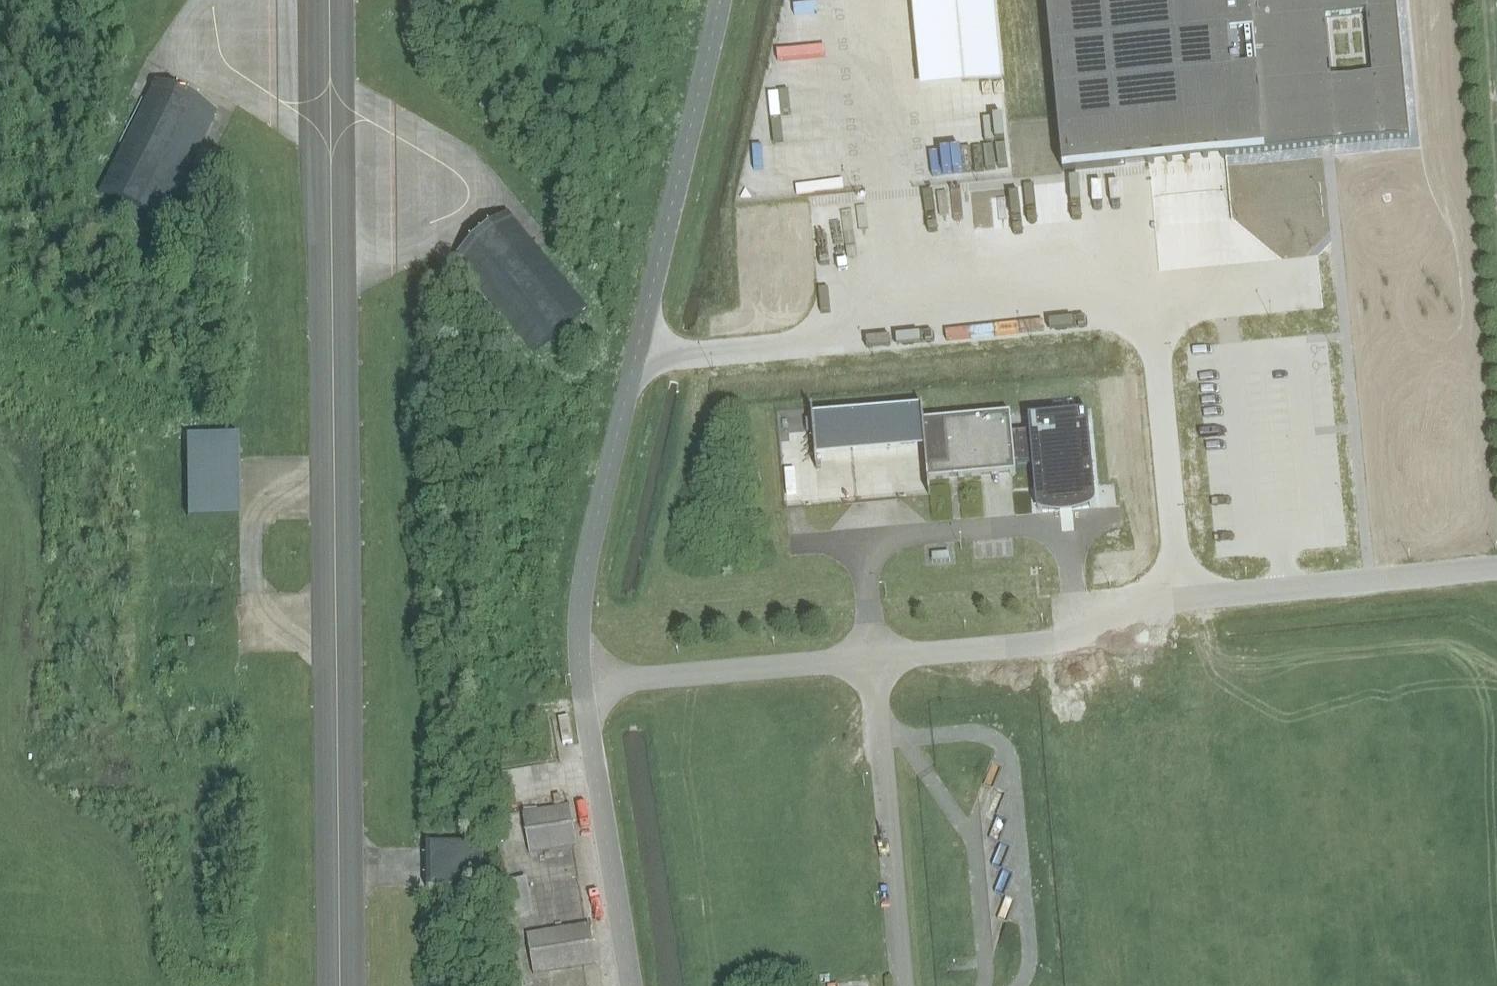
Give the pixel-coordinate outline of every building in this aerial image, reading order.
[(1062,171),(1409,138),(1396,0),(1046,0),(1062,171)] [(160,222),(195,154),(216,112),(153,80),(142,102),(140,106),(137,105),(135,109),(138,111),(98,191),(116,200),(110,212),(136,225),(142,213),(160,222)] [(587,307),(539,249),(537,247),(508,213),(454,257),(459,263),(468,274),(469,276),(472,279),(470,281),(473,285),(475,283),(533,352),(548,339),(557,350),(580,331),(571,321),(587,307)] [(929,480),(1010,473),(1016,473),(1015,466),(1012,433),(1010,413),(924,421),(922,405),(921,405),(921,406),(814,415),(813,408),(811,408),(816,469),(818,469),(816,452),(924,443),(929,495),(930,495),(929,480)] [(1029,432),(1012,433),(1015,466),(1032,465),(1034,487),(1035,504),(1036,506),(1037,508),(1038,509),(1040,511),(1043,512),(1060,510),(1072,509),(1089,508),(1090,507),(1092,506),(1093,504),(1094,503),(1095,501),(1095,499),(1095,498),(1087,412),(1027,418),(1029,432)] [(238,516),(238,456),(237,434),(186,435),(187,516),(238,516)] [(522,812),(529,854),(577,846),(570,804),(522,812)] [(426,846),(426,886),(426,889),(429,889),(431,887),(442,887),(483,887),(483,844),(440,844),(431,845),(428,843),(426,843),(426,846)] [(555,855),(557,864),(564,862),(562,854),(555,855)] [(548,856),(549,865),(556,864),(555,855),(548,856)] [(502,864),(503,872),(510,871),(509,862),(502,864)] [(521,870),(515,871),(503,873),(509,908),(527,905),(521,870)] [(527,934),(534,973),(595,963),(589,925),(527,934)] [(519,964),(511,965),(514,985),(523,985),(519,964)]
